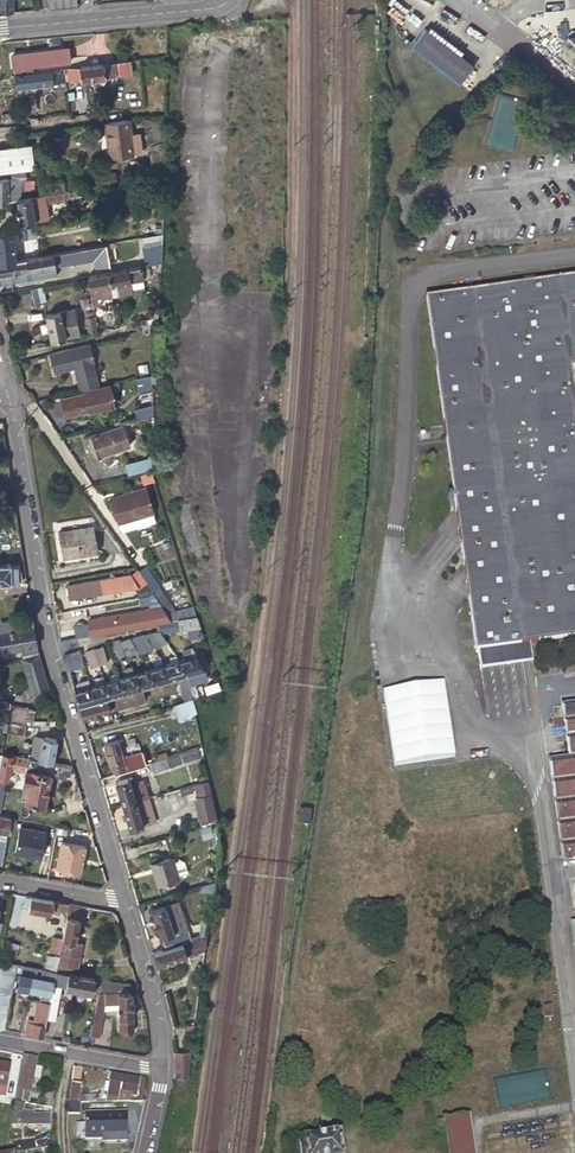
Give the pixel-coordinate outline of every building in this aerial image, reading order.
[(11,13),(11,0),(0,0),(0,14),(11,13)] [(79,0),(51,0),(51,9),(57,8),(79,6),(79,0)] [(426,26),(412,44),(460,80),(473,62),(426,26)] [(71,61),(69,48),(43,51),(44,64),(71,61)] [(44,64),(43,51),(12,55),(14,67),(44,64)] [(116,61),(118,74),(132,73),(130,60),(116,61)] [(44,64),(14,67),(14,74),(33,72),(64,68),(71,67),(71,61),(44,64)] [(71,67),(64,68),(64,72),(68,72),(68,80),(80,78),(80,79),(89,78),(89,83),(95,82),(94,77),(118,74),(116,61),(71,67)] [(65,81),(64,72),(64,68),(33,72),(34,85),(65,81)] [(16,88),(34,85),(33,72),(14,74),(16,88)] [(496,97),(494,128),(520,129),(522,99),(496,97)] [(37,107),(36,98),(27,98),(28,108),(37,107)] [(165,150),(165,114),(149,116),(152,135),(153,143),(149,143),(151,152),(165,150)] [(128,119),(105,122),(110,156),(132,153),(131,143),(129,126),(128,119)] [(137,125),(129,126),(131,143),(140,142),(137,125)] [(33,164),(30,143),(0,146),(0,169),(33,164)] [(114,181),(113,172),(95,175),(96,184),(114,181)] [(16,200),(19,200),(15,177),(0,180),(0,203),(16,200)] [(32,198),(37,197),(43,196),(53,194),(61,193),(59,182),(30,187),(32,198)] [(70,196),(69,191),(61,193),(53,194),(54,202),(63,201),(63,198),(70,196)] [(53,194),(43,196),(44,204),(54,202),(53,194)] [(32,198),(30,198),(19,200),(16,200),(20,224),(34,222),(34,221),(47,219),(44,204),(43,196),(37,197),(32,198)] [(12,242),(26,239),(24,229),(0,234),(0,250),(13,247),(12,242)] [(143,248),(162,248),(162,237),(143,237),(143,248)] [(0,264),(0,284),(60,274),(59,271),(55,271),(55,266),(94,258),(96,269),(110,267),(106,244),(28,259),(0,264)] [(0,250),(0,264),(28,259),(27,253),(14,255),(13,247),(0,250)] [(107,272),(109,285),(130,281),(143,278),(142,277),(149,275),(148,267),(144,268),(143,265),(107,272)] [(107,272),(86,276),(88,289),(109,285),(107,272)] [(424,301),(475,654),(478,654),(529,646),(574,639),(574,417),(568,369),(574,368),(574,279),(424,301)] [(109,285),(111,296),(132,292),(130,281),(109,285)] [(88,289),(91,307),(100,306),(99,301),(103,300),(103,299),(111,296),(109,285),(88,289)] [(41,286),(30,288),(33,305),(45,302),(41,286)] [(77,332),(72,307),(45,313),(51,338),(77,332)] [(139,321),(141,330),(156,326),(157,316),(155,308),(145,311),(147,319),(139,321)] [(87,335),(96,333),(93,315),(84,316),(87,335)] [(94,362),(89,344),(49,355),(53,372),(74,367),(80,388),(98,384),(92,362),(94,362)] [(138,395),(153,392),(150,375),(133,378),(138,395)] [(110,384),(92,388),(84,391),(85,393),(61,399),(65,416),(89,411),(115,404),(110,384)] [(123,427),(105,432),(97,435),(96,433),(84,438),(91,459),(112,453),(129,447),(123,427)] [(129,464),(126,454),(109,459),(112,468),(129,464)] [(151,512),(144,487),(114,495),(121,520),(151,512)] [(96,553),(92,527),(57,532),(60,559),(96,553)] [(10,582),(10,581),(20,581),(18,563),(9,563),(9,562),(0,562),(0,583),(10,582)] [(142,568),(143,569),(147,576),(152,587),(161,583),(151,564),(142,568)] [(143,569),(133,575),(135,587),(137,598),(140,597),(150,595),(156,594),(152,587),(147,576),(143,569)] [(123,589),(135,587),(133,575),(132,574),(123,575),(125,587),(123,587),(123,589)] [(125,587),(123,575),(64,585),(66,597),(100,591),(101,597),(117,594),(115,589),(123,587),(125,587)] [(161,583),(152,587),(156,594),(169,620),(175,619),(190,615),(187,606),(174,609),(161,583)] [(169,620),(156,594),(150,595),(152,604),(155,609),(161,622),(169,620)] [(150,595),(140,597),(142,606),(152,604),(150,595)] [(157,623),(161,622),(155,609),(87,621),(88,624),(73,627),(75,638),(90,635),(103,633),(117,630),(129,628),(144,625),(157,623)] [(193,627),(190,615),(175,619),(178,631),(185,629),(193,627)] [(0,622),(0,634),(25,629),(24,620),(23,617),(0,622)] [(25,629),(33,627),(32,619),(24,620),(25,629)] [(175,619),(169,620),(161,622),(157,623),(159,631),(161,634),(178,631),(175,619)] [(36,645),(33,627),(25,629),(0,634),(0,652),(18,649),(24,647),(36,645)] [(195,634),(193,627),(185,629),(187,636),(195,634)] [(154,647),(167,644),(161,634),(159,631),(146,633),(154,647)] [(141,634),(132,636),(140,652),(150,648),(141,634)] [(124,651),(126,656),(135,652),(127,637),(120,641),(124,651)] [(124,651),(120,641),(118,639),(113,640),(117,649),(120,649),(121,651),(124,651)] [(24,647),(18,649),(21,657),(38,654),(38,652),(36,645),(24,647)] [(95,654),(98,664),(105,662),(102,646),(93,648),(95,654)] [(183,674),(185,673),(187,673),(203,668),(187,646),(181,648),(184,658),(179,660),(183,674)] [(531,663),(529,646),(478,654),(481,670),(531,663)] [(61,650),(65,664),(81,661),(77,647),(61,650)] [(83,649),(86,666),(98,664),(95,654),(93,648),(83,649)] [(38,654),(21,657),(30,689),(47,684),(44,674),(38,654)] [(171,678),(183,674),(179,660),(176,661),(170,663),(164,664),(168,678),(171,678)] [(153,683),(168,678),(164,664),(149,669),(153,683)] [(124,669),(126,676),(135,673),(132,667),(124,669)] [(190,683),(206,678),(203,668),(187,673),(190,683)] [(139,687),(153,683),(149,669),(135,673),(139,687)] [(124,692),(139,687),(135,673),(126,676),(120,677),(120,678),(124,692)] [(183,674),(171,678),(179,704),(181,703),(191,700),(190,695),(185,673),(183,674)] [(93,701),(123,692),(124,692),(120,678),(120,677),(111,680),(104,682),(94,685),(89,686),(93,701)] [(92,680),(94,685),(104,682),(102,677),(92,680)] [(76,682),(78,690),(89,686),(87,679),(76,682)] [(30,689),(32,695),(49,690),(47,684),(30,689)] [(78,705),(93,701),(89,686),(78,690),(73,691),(78,705)] [(93,701),(78,705),(82,718),(119,708),(119,706),(117,700),(122,698),(124,698),(123,692),(93,701)] [(10,704),(7,697),(0,695),(0,719),(7,721),(10,704)] [(179,704),(157,710),(162,724),(185,717),(181,703),(179,704)] [(24,724),(26,724),(29,707),(10,704),(7,721),(24,724)] [(562,708),(570,761),(548,764),(563,869),(574,867),(574,706),(562,708)] [(7,721),(6,730),(6,731),(22,734),(24,724),(7,721)] [(30,758),(51,762),(55,740),(34,736),(30,758)] [(110,764),(113,774),(144,764),(140,751),(121,757),(116,740),(102,744),(108,764),(110,764)] [(195,748),(178,753),(153,761),(150,762),(153,770),(181,761),(198,756),(195,748)] [(5,780),(8,780),(11,763),(25,766),(21,781),(23,782),(19,798),(23,800),(23,802),(43,805),(48,775),(64,778),(65,774),(69,775),(70,765),(51,762),(30,758),(2,753),(0,761),(0,803),(5,780)] [(121,806),(136,801),(147,798),(140,774),(114,782),(121,805),(121,806)] [(207,779),(191,784),(194,795),(191,796),(197,817),(213,812),(207,779)] [(136,801),(144,826),(154,822),(147,798),(136,801)] [(144,826),(136,801),(121,806),(128,829),(129,830),(144,826)] [(309,821),(312,807),(300,805),(298,819),(309,821)] [(213,812),(197,817),(199,823),(214,818),(213,812)] [(6,832),(9,818),(0,816),(0,830),(6,832)] [(69,829),(86,832),(88,822),(71,819),(69,829)] [(210,823),(200,826),(204,837),(213,834),(210,823)] [(13,853),(39,858),(44,833),(17,828),(13,853)] [(84,848),(60,843),(54,870),(79,875),(84,848)] [(177,878),(170,857),(149,863),(156,885),(177,878)] [(65,921),(68,903),(30,896),(23,895),(21,908),(27,909),(49,913),(49,912),(54,913),(55,909),(60,910),(57,919),(65,921)] [(178,901),(151,910),(159,936),(160,936),(164,948),(189,940),(178,901)] [(58,953),(75,956),(76,956),(80,942),(74,941),(79,917),(78,917),(80,905),(68,903),(65,921),(60,944),(59,950),(58,953)] [(196,938),(206,935),(208,919),(199,918),(196,938)] [(151,952),(155,966),(187,956),(187,955),(204,950),(205,942),(206,935),(196,938),(189,940),(164,948),(163,948),(151,952)] [(75,956),(58,953),(56,964),(73,967),(75,956)] [(16,964),(0,962),(0,1030),(4,1030),(16,964)] [(73,967),(56,964),(55,971),(71,974),(73,967)] [(50,995),(53,981),(55,971),(22,965),(21,970),(17,988),(50,995)] [(53,981),(50,995),(48,1004),(46,1018),(54,1020),(61,985),(91,991),(91,989),(98,990),(100,979),(71,974),(55,971),(53,981)] [(131,985),(100,979),(98,990),(93,1013),(102,1015),(105,1003),(118,1003),(118,1030),(132,1030),(131,985)] [(46,1018),(48,1004),(37,1002),(33,1020),(27,1019),(25,1033),(30,1035),(31,1034),(42,1036),(46,1018)] [(102,1015),(93,1013),(89,1033),(99,1034),(102,1015)] [(189,1050),(172,1049),(173,1075),(185,1075),(187,1068),(189,1050)] [(34,1066),(36,1057),(24,1055),(17,1089),(27,1091),(28,1091),(32,1076),(34,1066)] [(9,1066),(0,1064),(0,1094),(4,1095),(9,1066)] [(107,1098),(106,1102),(131,1101),(132,1094),(137,1095),(140,1080),(111,1075),(109,1084),(107,1098)] [(67,1101),(78,1103),(90,1103),(91,1098),(77,1096),(79,1084),(71,1083),(67,1101)] [(25,1102),(27,1091),(17,1089),(15,1100),(25,1102)] [(49,1109),(53,1092),(44,1090),(41,1107),(49,1109)] [(21,1110),(23,1104),(15,1102),(12,1113),(18,1114),(18,1124),(47,1126),(48,1116),(32,1114),(21,1114),(21,1110)] [(124,1113),(83,1114),(84,1139),(101,1139),(104,1139),(105,1141),(125,1141),(124,1113)] [(479,1125),(454,1128),(454,1130),(447,1131),(449,1142),(456,1141),(457,1152),(483,1152),(479,1125)] [(340,1131),(292,1138),(294,1152),(344,1152),(340,1131)] [(13,1152),(33,1148),(32,1141),(11,1146),(13,1152)]
